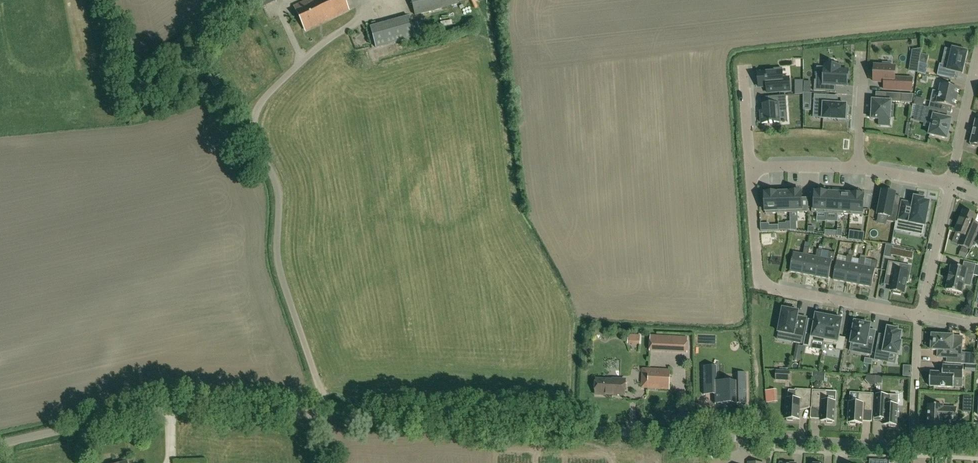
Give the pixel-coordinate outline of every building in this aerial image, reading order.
[(278,2),(278,0),(263,0),(259,1),(262,8),(278,2)] [(327,20),(323,11),(329,8),(325,0),(308,0),(294,6),(305,30),(327,20)] [(327,20),(348,10),(343,0),(325,0),(329,8),(323,11),(327,20)] [(458,4),(457,0),(411,0),(416,15),(458,4)] [(400,19),(405,39),(415,37),(410,17),(400,19)] [(405,39),(400,19),(370,27),(376,48),(405,39)] [(962,74),(967,52),(966,52),(966,50),(959,48),(959,50),(953,49),(949,66),(940,64),(937,75),(950,78),(951,71),(962,74)] [(919,63),(921,54),(922,49),(913,50),(911,62),(919,63)] [(883,91),(911,92),(912,78),(895,77),(895,67),(891,67),(891,64),(884,63),(883,66),(875,66),(875,69),(872,69),(872,79),(874,79),(874,82),(884,82),(883,91)] [(920,63),(917,73),(926,75),(928,65),(927,65),(920,63)] [(815,80),(814,91),(826,92),(826,85),(836,85),(847,86),(848,79),(848,77),(848,70),(840,70),(841,66),(825,65),(824,67),(817,67),(816,80),(815,80)] [(770,72),(758,73),(759,87),(767,87),(768,93),(778,92),(790,91),(789,78),(783,78),(782,68),(770,69),(770,72)] [(932,97),(929,108),(933,109),(942,111),(943,105),(954,108),(959,88),(942,85),(939,99),(932,97)] [(891,118),(893,118),(893,106),(891,106),(892,102),(901,103),(902,94),(887,93),(886,101),(873,100),(872,107),(870,107),(869,117),(872,117),(872,119),(883,120),(883,117),(890,118),(890,120),(891,120),(891,118)] [(803,95),(804,103),(811,103),(811,95),(803,95)] [(815,95),(814,110),(823,111),(823,118),(823,119),(846,120),(846,114),(848,114),(848,106),(846,106),(846,105),(837,105),(828,104),(828,96),(815,95)] [(764,112),(761,112),(762,124),(780,122),(779,109),(787,109),(786,96),(768,97),(769,105),(764,105),(764,112)] [(917,105),(914,119),(924,121),(925,119),(933,121),(930,135),(947,139),(951,120),(931,115),(933,109),(929,108),(917,105)] [(826,213),(828,193),(822,193),(822,191),(815,190),(815,204),(813,204),(812,212),(818,213),(826,213)] [(883,191),(879,215),(888,217),(887,221),(896,223),(899,208),(893,207),(895,194),(892,193),(892,191),(885,190),(884,191),(883,191)] [(790,193),(790,213),(808,212),(809,198),(802,198),(802,192),(790,193)] [(778,213),(778,193),(765,193),(765,199),(763,199),(764,207),(765,207),(766,214),(778,213)] [(778,193),(778,213),(790,213),(790,193),(778,193)] [(838,214),(840,194),(828,193),(826,213),(838,214)] [(838,214),(850,215),(852,194),(840,194),(838,214)] [(864,195),(852,194),(850,215),(863,215),(864,195)] [(898,222),(897,226),(911,229),(911,233),(923,236),(925,226),(930,202),(924,201),(925,199),(915,197),(914,204),(903,202),(902,201),(902,202),(900,211),(898,222)] [(970,249),(977,231),(977,223),(974,222),(977,216),(975,216),(974,214),(970,212),(968,213),(964,211),(958,226),(959,226),(957,232),(963,235),(959,244),(970,249)] [(829,259),(821,258),(822,251),(817,250),(816,257),(808,255),(810,248),(805,247),(803,254),(794,253),(790,272),(829,279),(832,261),(834,261),(835,253),(830,252),(829,259)] [(891,255),(902,257),(903,250),(892,248),(891,255)] [(959,255),(965,257),(968,251),(962,248),(959,255)] [(833,280),(872,287),(875,269),(877,269),(878,261),(873,260),(871,268),(864,266),(866,259),(860,258),(859,265),(851,264),(853,257),(848,256),(846,263),(837,261),(833,280)] [(908,283),(910,275),(908,275),(908,273),(900,271),(901,264),(889,262),(886,276),(893,278),(891,286),(890,291),(894,291),(893,293),(901,295),(901,293),(904,293),(906,283),(908,283)] [(952,266),(946,289),(962,293),(964,284),(966,274),(973,275),(975,265),(965,263),(963,269),(952,266)] [(794,335),(792,342),(802,344),(805,327),(807,319),(806,319),(798,317),(799,311),(797,311),(797,309),(790,308),(789,310),(783,309),(782,315),(780,314),(779,322),(780,322),(779,332),(794,335)] [(825,343),(829,317),(825,316),(826,314),(819,313),(818,315),(816,315),(813,332),(806,331),(804,343),(811,345),(812,341),(825,343)] [(834,318),(829,317),(825,343),(837,345),(836,349),(843,351),(846,338),(839,337),(842,320),(843,319),(842,319),(841,319),(841,317),(834,316),(834,318)] [(861,345),(859,353),(872,355),(874,342),(867,341),(871,325),(864,324),(865,322),(857,320),(856,322),(855,322),(851,343),(861,345)] [(885,346),(878,345),(875,360),(887,362),(889,353),(897,355),(898,355),(898,352),(900,352),(902,342),(900,342),(902,333),(898,332),(898,330),(897,330),(897,328),(890,326),(889,328),(888,328),(887,336),(885,346)] [(932,350),(937,350),(937,357),(947,358),(947,364),(962,364),(962,365),(977,366),(977,354),(962,354),(962,344),(953,343),(953,336),(932,335),(932,340),(931,341),(930,347),(932,348),(932,350)] [(651,337),(650,350),(686,352),(687,338),(651,337)] [(943,373),(931,372),(930,378),(929,380),(928,383),(930,385),(930,386),(954,388),(954,379),(963,379),(964,367),(943,365),(943,373)] [(704,391),(715,391),(715,404),(728,404),(728,402),(737,401),(737,403),(747,403),(746,383),(737,383),(737,382),(724,382),(724,384),(717,384),(717,367),(704,367),(704,391)] [(649,369),(648,385),(659,385),(659,389),(669,389),(671,370),(649,369)] [(777,380),(790,381),(790,371),(777,370),(777,380)] [(625,393),(626,378),(613,378),(613,379),(597,379),(597,394),(614,394),(614,393),(625,393)] [(778,402),(777,389),(767,390),(766,390),(767,402),(768,402),(778,402)] [(788,399),(786,419),(788,419),(788,421),(794,421),(794,419),(800,420),(801,408),(810,408),(811,390),(797,390),(796,399),(788,399)] [(814,391),(813,408),(822,409),(821,421),(828,421),(828,423),(833,424),(834,422),(835,422),(836,402),(828,401),(829,392),(814,391)] [(863,423),(863,422),(864,411),(873,412),(874,394),(859,393),(859,403),(850,403),(849,423),(851,423),(851,425),(857,425),(857,423),(863,423)] [(898,425),(898,417),(899,417),(899,412),(899,405),(891,405),(891,395),(877,394),(875,412),(875,420),(884,420),(884,422),(884,425),(890,425),(890,427),(896,427),(896,425),(898,425)] [(972,397),(964,397),(964,412),(972,412),(972,397)] [(928,415),(928,427),(942,427),(942,420),(956,421),(957,408),(943,407),(943,405),(929,405),(929,407),(927,409),(926,410),(926,412),(927,414),(928,415)]
